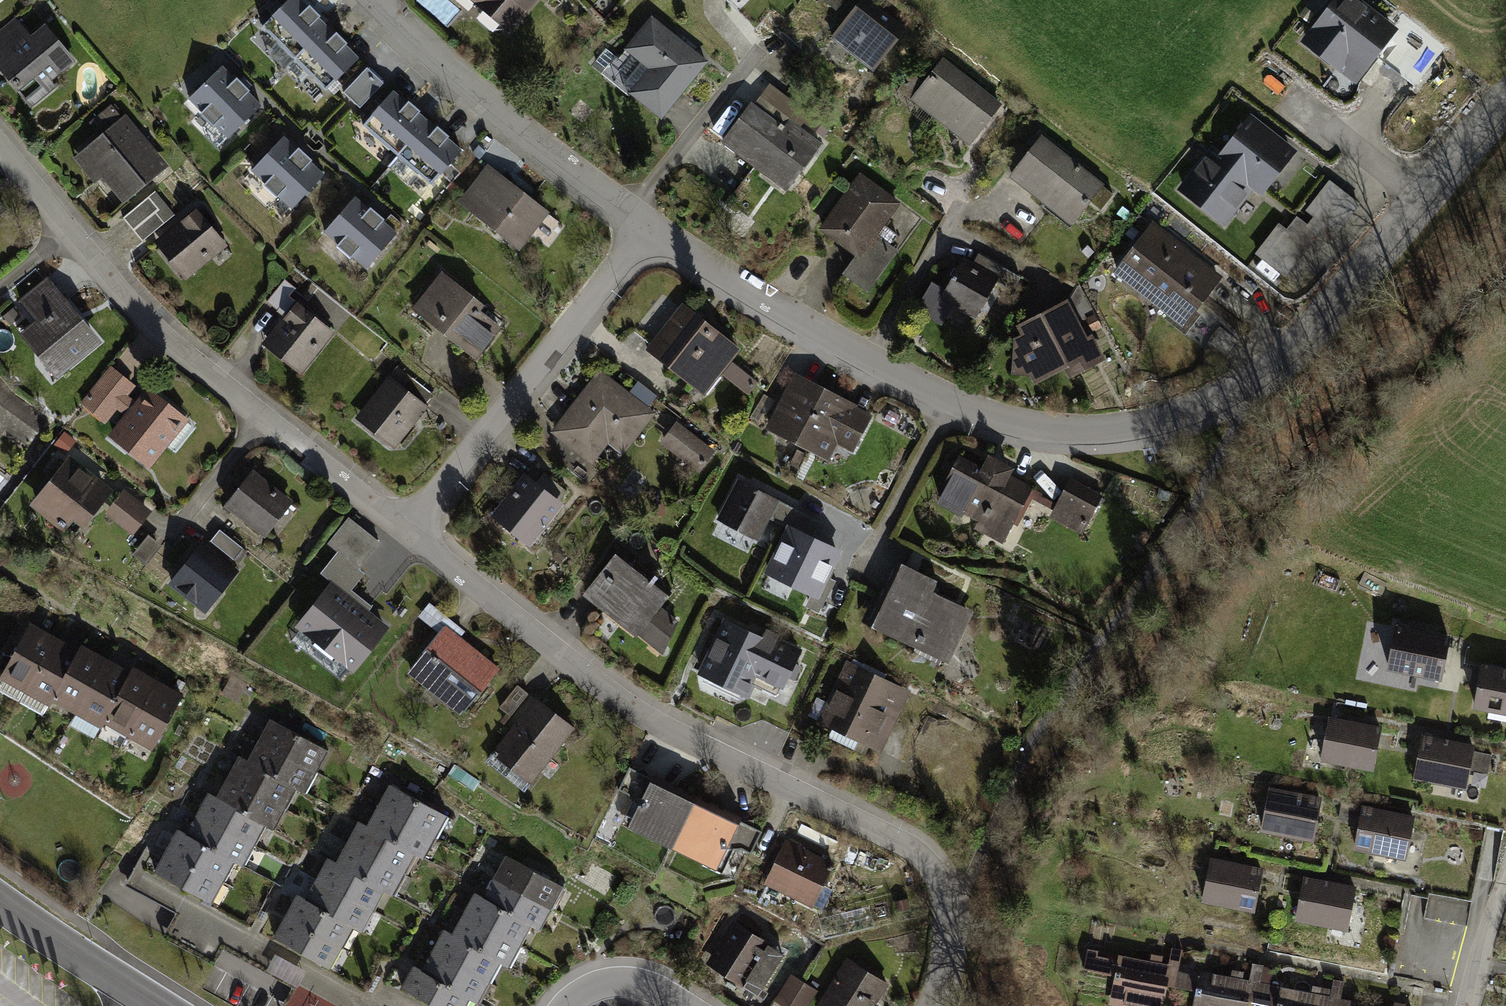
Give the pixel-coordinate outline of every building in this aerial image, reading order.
[(300,0),(288,0),(262,26),(278,42),(294,58),(326,26),(318,18),(320,16),(309,5),(307,7),(300,0)] [(507,31),(533,0),(474,0),(476,2),(474,4),(480,9),(481,20),(490,27),(501,27),(507,31)] [(867,0),(862,0),(832,37),(873,69),(904,30),(867,0)] [(1307,40),(1339,65),(1348,53),(1364,65),(1391,30),(1371,14),(1367,19),(1356,11),(1360,6),(1353,0),(1339,0),(1307,40)] [(705,62),(651,18),(618,59),(605,48),(591,65),(628,95),(631,92),(661,116),(705,62)] [(26,33),(15,20),(7,26),(17,38),(21,37),(26,33)] [(7,26),(0,32),(0,65),(31,39),(26,33),(21,37),(17,38),(7,26)] [(334,34),(326,26),(294,58),(310,74),(325,90),(358,58),(344,45),(346,43),(336,32),(334,34)] [(45,27),(31,39),(0,65),(0,67),(26,98),(72,60),(45,27)] [(294,58),(278,42),(267,52),(283,68),(294,58)] [(294,58),(283,68),(299,85),(310,74),(294,58)] [(998,104),(943,61),(918,92),(938,108),(933,114),(968,142),(998,104)] [(234,79),(221,66),(189,98),(202,111),(200,113),(213,126),(215,124),(228,137),(260,105),(247,92),(249,90),(236,77),(234,79)] [(367,67),(343,92),(360,107),(383,82),(367,67)] [(406,103),(393,91),(363,125),(397,155),(427,121),(418,113),(420,111),(408,101),(406,103)] [(101,126),(125,109),(117,99),(93,116),(101,126)] [(750,105),(723,140),(762,170),(766,165),(789,182),(817,145),(791,125),(788,130),(780,124),(778,126),(750,105)] [(164,170),(120,118),(81,151),(102,176),(105,174),(112,182),(111,182),(122,196),(125,194),(129,199),(164,170)] [(1251,120),(1221,158),(1252,182),(1261,189),(1290,151),(1251,120)] [(435,128),(427,121),(397,155),(431,184),(460,150),(447,138),(448,136),(437,126),(435,128)] [(296,150),(283,137),(252,170),(265,182),(263,184),(276,197),(278,195),(292,208),(323,175),(309,162),(312,160),(298,147),(296,150)] [(1100,184),(1042,138),(1012,176),(1045,202),(1048,198),(1074,218),(1089,199),(1100,184)] [(623,155),(637,149),(632,139),(619,144),(623,155)] [(1213,151),(1184,188),(1223,220),(1252,182),(1221,158),(1213,151)] [(500,179),(487,169),(466,197),(478,207),(474,213),(517,246),(532,228),(527,224),(540,207),(501,177),(500,179)] [(896,203),(860,177),(848,193),(852,196),(848,200),(845,198),(823,228),(859,254),(845,273),(865,287),(892,250),(872,236),(896,203)] [(1357,204),(1330,182),(1308,210),(1315,216),(1335,232),(1357,204)] [(1112,194),(1100,184),(1089,199),(1100,209),(1112,194)] [(148,196),(123,217),(133,230),(155,212),(159,209),(148,196)] [(368,209),(354,197),(324,231),(338,243),(336,245),(350,258),(352,255),(366,267),(396,233),(383,222),(382,221),(384,219),(370,207),(368,209)] [(225,244),(196,210),(162,239),(190,273),(225,244)] [(155,212),(133,230),(142,241),(164,223),(155,212)] [(390,214),(383,222),(396,233),(403,225),(390,214)] [(1335,232),(1315,216),(1308,226),(1317,233),(1328,241),(1335,232)] [(1310,243),(1317,233),(1308,226),(1298,217),(1290,228),(1310,243)] [(1279,225),(1257,253),(1285,274),(1310,243),(1290,228),(1287,231),(1279,225)] [(1218,279),(1151,226),(1117,269),(1184,322),(1201,301),(1205,296),(1218,279)] [(1004,268),(978,253),(971,266),(962,261),(956,270),(959,272),(956,277),(953,275),(944,292),(930,284),(917,307),(941,320),(953,301),(976,315),(996,280),(1004,268)] [(1020,277),(1004,268),(996,280),(1013,290),(1020,277)] [(442,274),(431,287),(436,292),(425,306),(442,320),(437,326),(475,356),(498,327),(477,310),(481,305),(442,274)] [(266,301),(278,310),(295,288),(284,279),(266,301)] [(94,340),(44,280),(20,300),(40,324),(27,334),(47,358),(53,352),(64,365),(94,340)] [(1066,304),(1069,310),(1046,322),(1043,316),(1021,327),(1026,336),(1017,340),(1017,354),(1015,354),(1015,362),(1034,362),(1039,372),(1064,359),(1071,373),(1095,360),(1076,323),(1094,315),(1078,285),(1066,304)] [(302,298),(344,325),(352,314),(310,287),(302,298)] [(1244,327),(1205,296),(1201,301),(1240,332),(1244,327)] [(303,366),(331,331),(297,304),(269,338),(303,366)] [(709,328),(683,307),(653,345),(668,358),(666,362),(702,391),(709,391),(719,379),(717,373),(736,349),(723,338),(721,341),(708,330),(709,328)] [(125,394),(132,386),(111,369),(92,393),(113,410),(115,407),(125,394)] [(648,414),(599,376),(557,430),(591,456),(617,423),(632,435),(648,414)] [(402,388),(390,378),(362,413),(397,440),(434,395),(411,377),(402,388)] [(826,391),(797,377),(770,428),(813,449),(822,432),(852,447),(851,449),(862,454),(866,447),(855,441),(868,416),(851,408),(853,405),(838,398),(836,400),(825,394),(826,391)] [(22,438),(31,426),(38,431),(47,419),(11,393),(3,382),(0,385),(0,423),(22,438)] [(707,403),(690,390),(683,399),(700,412),(707,403)] [(129,418),(114,436),(147,462),(183,418),(150,391),(139,405),(129,418)] [(139,405),(125,394),(115,407),(129,418),(139,405)] [(757,422),(772,399),(764,394),(749,417),(757,422)] [(711,453),(676,425),(670,433),(679,440),(673,447),(700,468),(711,453)] [(797,451),(791,463),(799,467),(805,455),(797,451)] [(983,470),(959,457),(938,495),(1007,532),(1031,488),(1006,475),(1009,471),(988,459),(983,470)] [(106,493),(67,463),(37,502),(54,516),(53,518),(64,527),(74,513),(84,521),(106,493)] [(251,472),(227,503),(263,531),(287,501),(251,472)] [(543,472),(534,485),(557,503),(567,491),(543,472)] [(534,485),(525,478),(499,510),(512,521),(509,525),(530,541),(559,504),(557,503),(534,485)] [(1087,522),(1101,496),(1070,479),(1056,505),(1087,522)] [(775,499),(740,480),(719,520),(755,539),(775,499)] [(140,523),(149,512),(123,491),(115,503),(140,523)] [(811,539),(820,521),(789,505),(780,523),(789,528),(811,539)] [(344,585),(378,542),(348,518),(328,543),(347,558),(333,577),(344,585)] [(716,537),(745,551),(752,538),(722,523),(716,537)] [(811,539),(789,528),(769,571),(816,594),(836,552),(811,539)] [(210,541),(233,559),(243,548),(219,529),(210,541)] [(161,545),(149,535),(134,554),(147,563),(161,545)] [(229,569),(202,547),(174,583),(201,604),(229,569)] [(634,561),(619,550),(585,593),(605,609),(611,601),(642,626),(638,631),(664,652),(676,622),(657,607),(671,590),(653,576),(652,578),(632,563),(634,561)] [(928,579),(899,565),(871,622),(917,644),(917,642),(925,640),(942,648),(950,632),(946,624),(954,607),(928,594),(932,583),(934,584),(936,580),(930,577),(928,579)] [(384,628),(331,586),(300,625),(302,626),(291,640),(340,679),(351,666),(352,667),(384,628)] [(434,622),(441,614),(429,605),(422,614),(434,622)] [(462,631),(445,618),(441,623),(443,625),(422,652),(424,653),(410,671),(428,686),(433,680),(448,691),(444,695),(464,711),(497,670),(472,650),(466,656),(453,646),(459,638),(457,637),(462,631)] [(761,639),(725,622),(701,673),(745,694),(750,683),(762,689),(767,680),(781,686),(786,675),(793,678),(799,666),(792,662),(798,651),(763,635),(761,639)] [(26,690),(55,639),(30,625),(1,676),(26,690)] [(1388,667),(1440,677),(1448,638),(1396,627),(1388,667)] [(1363,661),(1387,665),(1393,632),(1369,628),(1363,661)] [(53,698),(79,653),(55,639),(26,690),(50,704),(53,698)] [(77,712),(106,661),(82,647),(79,653),(53,698),(77,712)] [(104,720),(130,674),(106,661),(77,712),(101,725),(104,720)] [(896,688),(849,665),(823,720),(833,725),(827,736),(855,749),(860,738),(870,742),(896,688)] [(1505,712),(1505,670),(1483,666),(1475,706),(1505,712)] [(129,734),(157,683),(133,669),(130,674),(104,720),(129,734)] [(153,747),(182,696),(157,683),(129,734),(153,747)] [(510,715),(528,693),(517,684),(499,707),(510,715)] [(572,727),(537,700),(488,761),(506,776),(508,773),(525,786),(572,727)] [(233,715),(222,709),(219,714),(230,721),(233,715)] [(1322,758),(1371,768),(1379,728),(1330,718),(1322,758)] [(322,747),(271,719),(260,740),(310,768),(322,747)] [(1415,776),(1465,786),(1473,746),(1423,736),(1415,776)] [(310,768),(260,740),(248,761),(291,784),(299,789),(310,768)] [(1489,772),(1494,751),(1477,747),(1472,768),(1489,772)] [(291,784),(248,761),(240,756),(229,777),(279,805),(291,784)] [(479,781),(455,765),(448,774),(473,790),(479,781)] [(279,805),(229,777),(217,798),(260,821),(268,825),(279,805)] [(663,795),(651,778),(627,794),(643,815),(639,824),(675,842),(695,798),(673,788),(663,795)] [(441,812),(391,785),(379,806),(430,833),(441,812)] [(1262,829),(1311,838),(1319,798),(1270,788),(1262,829)] [(260,821),(217,798),(209,793),(198,814),(248,842),(260,821)] [(717,810),(695,798),(675,842),(710,859),(715,850),(741,849),(739,820),(718,822),(717,810)] [(1356,847),(1404,857),(1412,817),(1364,807),(1363,808),(1342,804),(1339,817),(1361,821),(1356,847)] [(430,833),(379,806),(368,827),(410,850),(418,854),(430,833)] [(248,842),(198,814),(186,834),(229,858),(237,862),(248,842)] [(410,850),(368,827),(360,822),(348,843),(399,870),(410,850)] [(229,858),(186,834),(178,830),(167,851),(217,878),(229,858)] [(832,865),(786,842),(766,882),(806,901),(815,881),(822,885),(832,865)] [(399,870),(348,843),(337,863),(379,886),(387,891),(399,870)] [(217,878),(167,851),(155,872),(206,899),(217,878)] [(557,883),(507,856),(495,877),(546,904),(557,883)] [(379,886),(337,863),(329,859),(317,879),(368,907),(379,886)] [(1204,899),(1253,909),(1261,869),(1211,859),(1204,899)] [(546,904),(495,877),(484,898),(526,921),(534,925),(546,904)] [(1297,918),(1346,928),(1354,887),(1305,877),(1297,918)] [(368,907),(317,879),(306,900),(348,923),(356,928),(368,907)] [(526,921),(484,898),(476,893),(464,914),(515,941),(526,921)] [(348,923),(306,900),(297,896),(286,916),(337,943),(348,923)] [(515,941),(464,914),(453,934),(495,958),(503,962),(515,941)] [(337,943),(286,916),(275,937),(325,965),(337,943)] [(784,954),(734,923),(712,957),(761,989),(784,954)] [(495,958),(453,934),(445,930),(434,950),(484,978),(495,958)] [(1146,1005),(1162,1005),(1166,984),(1170,965),(1179,966),(1182,949),(1172,947),(1168,964),(1123,955),(1122,960),(1097,955),(1097,950),(1087,948),(1083,968),(1119,975),(1114,1000),(1146,1005)] [(484,978),(434,950),(422,971),(464,994),(472,999),(484,978)] [(848,960),(819,1005),(871,1005),(886,983),(848,960)] [(1247,1000),(1251,981),(1259,982),(1263,965),(1252,963),(1249,980),(1204,971),(1203,976),(1178,971),(1179,966),(1170,965),(1166,984),(1200,991),(1197,1005),(1246,1005),(1247,1000)] [(422,971),(414,967),(402,987),(436,1005),(458,1005),(464,994),(422,971)] [(791,975),(776,1000),(786,1005),(789,1005),(803,983),(791,975)] [(1332,996),(1340,998),(1344,981),(1333,979),(1330,996),(1285,987),(1284,992),(1258,987),(1259,982),(1251,981),(1247,1000),(1277,1005),(1330,1005),(1332,996)] [(803,983),(789,1005),(806,1005),(815,990),(803,983)] [(1339,1003),(1340,998),(1332,996),(1330,1005),(1355,1005),(1339,1003)]
